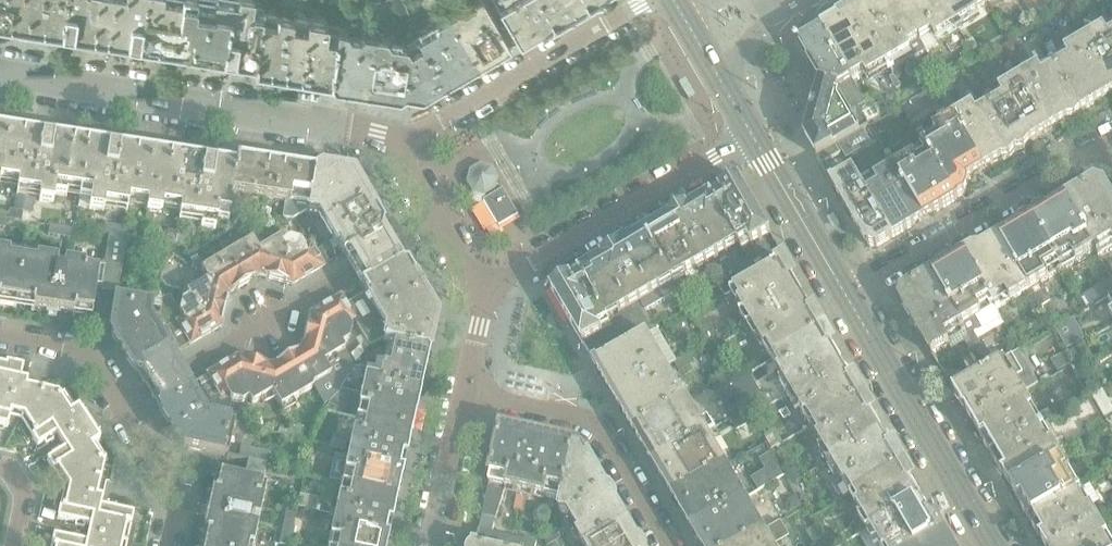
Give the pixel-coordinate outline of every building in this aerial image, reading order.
[(10,21),(13,0),(0,0),(0,19),(10,21)] [(97,0),(13,0),(10,21),(74,31),(75,33),(86,35),(89,33),(105,36),(109,9),(104,8),(104,4),(96,3),(97,0)] [(179,0),(97,0),(96,3),(104,4),(104,8),(109,9),(105,36),(108,36),(110,39),(120,40),(123,38),(186,48),(190,25),(181,23),(183,13),(177,12),(179,0)] [(261,9),(263,0),(213,0),(213,2),(200,0),(179,0),(177,12),(183,13),(181,23),(190,25),(186,48),(232,55),(235,56),(238,59),(248,61),(250,58),(253,59),(261,9)] [(338,31),(325,29),(326,21),(315,20),(318,0),(310,0),(307,17),(299,72),(313,74),(316,80),(325,81),(330,77),(338,31)] [(407,12),(401,0),(386,0),(398,24),(397,25),(406,42),(407,42),(409,47),(403,89),(419,91),(419,92),(444,78),(407,12)] [(485,0),(465,0),(447,11),(441,1),(420,14),(416,7),(407,12),(444,78),(508,40),(485,0)] [(577,0),(485,0),(508,40),(577,0)] [(896,0),(870,0),(853,10),(821,29),(821,30),(852,81),(864,74),(867,79),(888,66),(896,80),(897,80),(902,77),(894,63),(910,53),(907,48),(919,41),(896,0)] [(986,0),(896,0),(919,41),(920,42),(932,35),(935,40),(979,14),(976,9),(988,2),(986,0)] [(1032,0),(1023,0),(1022,0),(1034,21),(1042,16),(1032,0)] [(1042,0),(1032,0),(1042,16),(1049,12),(1042,0)] [(1086,14),(1079,2),(1065,10),(1072,22),(1086,14)] [(299,72),(307,17),(261,9),(253,59),(252,65),(255,70),(264,72),(277,61),(286,75),(294,76),(299,72)] [(1052,34),(1046,22),(1034,28),(1041,40),(1052,34)] [(1083,41),(1074,26),(1070,28),(1079,43),(1050,60),(1081,112),(1111,93),(1111,23),(1083,41)] [(403,89),(409,47),(407,42),(406,42),(389,40),(385,33),(365,30),(360,35),(349,34),(345,27),(338,26),(338,31),(330,77),(333,82),(398,93),(403,89)] [(866,104),(852,81),(821,30),(799,42),(821,79),(821,80),(822,80),(822,81),(821,85),(820,85),(806,139),(816,157),(836,145),(868,126),(858,109),(866,104)] [(983,57),(972,39),(966,43),(976,61),(983,57)] [(1010,42),(1000,48),(1006,59),(1017,53),(1014,49),(1010,42)] [(976,61),(966,43),(962,45),(966,53),(960,56),(966,67),(976,61)] [(1081,112),(1050,60),(985,99),(1015,151),(1024,149),(1030,142),(1066,120),(1075,119),(1081,112)] [(1016,76),(1009,64),(1004,67),(1011,79),(1016,76)] [(945,79),(940,70),(927,78),(932,87),(945,79)] [(901,86),(897,80),(896,80),(892,82),(896,89),(901,86)] [(921,92),(914,83),(904,91),(911,99),(921,92)] [(943,104),(936,90),(926,96),(933,109),(943,104)] [(1015,151),(985,99),(942,125),(939,120),(931,125),(934,130),(921,138),(928,150),(957,199),(965,194),(967,185),(965,180),(1001,159),(1010,158),(1015,151)] [(89,143),(72,141),(69,138),(59,136),(57,138),(0,129),(0,166),(3,167),(0,187),(40,194),(38,201),(53,203),(54,194),(66,196),(65,202),(66,203),(71,172),(77,174),(78,170),(84,171),(89,143)] [(863,130),(838,146),(845,158),(870,143),(863,130)] [(166,181),(170,156),(106,146),(104,143),(93,141),(91,144),(89,143),(84,171),(78,170),(77,174),(71,172),(66,203),(78,205),(79,198),(90,199),(89,209),(103,211),(104,209),(126,212),(127,207),(147,210),(149,190),(154,191),(156,179),(166,181)] [(836,145),(816,157),(821,165),(841,154),(836,145)] [(957,200),(957,199),(928,150),(864,187),(893,238),(957,200)] [(895,161),(889,150),(884,153),(891,164),(895,161)] [(231,204),(233,194),(236,166),(233,166),(231,163),(221,162),(218,164),(170,156),(166,181),(156,179),(154,191),(149,190),(147,210),(180,215),(179,221),(201,224),(201,226),(215,229),(217,219),(227,221),(230,204),(231,204)] [(309,212),(315,172),(311,167),(303,166),(298,170),(284,168),(281,162),(272,161),(267,165),(254,163),(250,158),(242,156),(237,160),(236,166),(233,194),(290,203),(307,212),(309,212)] [(893,238),(864,187),(855,173),(853,174),(847,165),(841,170),(846,178),(839,182),(833,171),(826,174),(868,246),(876,248),(893,238)] [(481,167),(480,168),(472,173),(469,183),(475,192),(485,195),(493,191),(494,190),(497,179),(492,170),(481,167)] [(310,212),(309,214),(320,216),(333,240),(329,243),(333,250),(337,247),(342,256),(349,252),(360,271),(366,282),(360,286),(364,294),(345,305),(344,305),(353,321),(354,322),(362,336),(369,347),(384,339),(393,341),(430,350),(437,317),(406,264),(397,249),(383,226),(353,173),(320,168),(315,172),(310,212)] [(762,264),(752,246),(771,235),(741,183),(735,182),(711,196),(743,252),(752,267),(756,272),(758,276),(785,262),(786,261),(781,253),(762,264)] [(1103,185),(1095,183),(1047,211),(1038,213),(1032,220),(1061,270),(1095,250),(1096,252),(1111,243),(1111,200),(1103,185)] [(508,209),(499,194),(496,196),(488,201),(497,215),(501,213),(504,211),(508,209)] [(743,252),(711,196),(711,195),(687,209),(687,208),(667,220),(644,234),(674,284),(738,247),(741,253),(743,252)] [(29,212),(31,199),(17,197),(14,211),(23,212),(22,221),(35,223),(36,214),(29,212)] [(238,227),(241,206),(231,204),(230,204),(227,221),(226,234),(238,227)] [(23,212),(14,211),(9,210),(8,219),(22,221),(23,212)] [(1061,270),(1032,220),(1023,221),(1018,229),(981,250),(972,252),(965,256),(995,309),(1028,289),(1032,296),(1040,309),(1041,308),(1041,307),(1051,301),(1040,282),(1061,270)] [(82,240),(84,231),(84,230),(50,225),(48,235),(82,240)] [(113,235),(115,226),(106,225),(105,234),(108,235),(113,235)] [(122,236),(124,227),(115,226),(113,235),(122,236)] [(183,247),(185,235),(177,234),(175,245),(183,247)] [(640,303),(674,284),(644,234),(633,240),(621,247),(601,258),(601,259),(578,273),(579,273),(623,349),(656,330),(651,322),(643,308),(640,303)] [(120,274),(126,238),(126,237),(122,236),(113,235),(108,235),(104,262),(103,262),(102,267),(85,265),(24,255),(16,306),(46,310),(45,313),(49,313),(60,315),(60,313),(91,317),(96,290),(117,293),(120,274)] [(259,276),(251,262),(261,255),(259,251),(252,239),(203,267),(200,270),(209,285),(219,278),(229,294),(259,276)] [(323,267),(308,244),(303,248),(299,242),(291,240),(283,245),(279,239),(259,251),(261,255),(251,262),(259,276),(292,285),(323,267)] [(24,255),(0,251),(0,303),(16,306),(24,255)] [(195,252),(188,256),(192,264),(199,260),(195,252)] [(995,309),(965,256),(902,293),(900,301),(932,355),(945,348),(950,345),(949,342),(966,333),(967,335),(975,348),(980,357),(988,352),(983,342),(980,344),(973,333),(977,331),(978,332),(1001,318),(995,309)] [(220,327),(229,294),(219,278),(209,285),(200,270),(203,267),(199,261),(193,264),(197,272),(190,276),(196,286),(185,293),(188,297),(181,301),(178,313),(182,318),(176,321),(167,306),(162,297),(160,307),(158,317),(159,318),(180,351),(220,327)] [(824,329),(807,299),(803,301),(798,293),(802,291),(785,262),(758,276),(734,289),(732,291),(744,312),(740,314),(755,341),(761,338),(767,348),(773,357),(790,348),(824,329)] [(623,349),(579,273),(551,290),(595,364),(623,349)] [(182,376),(171,356),(149,323),(150,316),(151,317),(153,306),(160,307),(162,297),(154,279),(150,304),(147,304),(116,299),(110,334),(135,372),(150,395),(183,447),(226,457),(234,423),(236,413),(228,412),(215,412),(212,406),(207,409),(200,397),(196,400),(188,386),(182,376)] [(1104,288),(1109,296),(1107,297),(1108,298),(1111,296),(1111,283),(1104,288)] [(1040,309),(1032,296),(1028,299),(1035,312),(1040,309)] [(310,315),(301,349),(311,364),(323,357),(340,389),(353,368),(354,367),(353,366),(364,353),(369,347),(362,336),(356,339),(360,346),(359,347),(349,357),(345,351),(341,345),(348,341),(351,331),(351,329),(349,325),(354,322),(353,321),(344,305),(345,305),(340,297),(310,315)] [(1102,332),(1098,326),(1086,332),(1090,339),(1102,332)] [(730,337),(725,329),(715,334),(720,343),(730,337)] [(842,369),(838,361),(841,359),(824,329),(790,348),(773,357),(780,369),(777,370),(804,416),(807,415),(814,427),(864,398),(846,367),(842,369)] [(685,400),(667,370),(666,367),(674,362),(656,330),(623,349),(595,364),(614,397),(633,431),(685,400)] [(975,348),(967,335),(962,338),(969,351),(975,348)] [(366,367),(364,378),(393,384),(389,399),(417,405),(430,350),(393,341),(392,345),(389,360),(377,358),(375,366),(367,365),(366,367)] [(732,354),(725,342),(713,350),(720,362),(732,354)] [(1031,355),(1026,347),(1012,355),(1017,364),(1031,355)] [(340,389),(323,357),(311,364),(301,349),(271,366),(281,381),(271,388),(274,393),(283,408),(314,390),(314,388),(324,405),(340,389)] [(1073,364),(1067,353),(1066,352),(1055,359),(1062,371),(1073,364)] [(992,366),(986,355),(981,358),(987,369),(992,366)] [(271,388),(281,381),(271,366),(237,357),(197,381),(212,406),(215,412),(228,412),(232,400),(246,403),(251,400),(254,405),(274,393),(271,388)] [(1024,394),(1015,379),(1011,382),(999,362),(992,366),(987,369),(952,390),(964,411),(965,410),(973,423),(1024,394)] [(20,379),(23,367),(6,363),(5,366),(0,365),(0,395),(23,399),(27,381),(20,379)] [(756,397),(761,394),(750,375),(733,385),(751,416),(763,409),(756,397)] [(331,400),(324,411),(355,418),(412,431),(416,409),(417,405),(389,399),(393,384),(364,378),(360,394),(356,393),(340,389),(341,390),(331,400)] [(1103,389),(1095,378),(1084,385),(1092,396),(1103,389)] [(81,413),(79,408),(78,407),(73,410),(63,394),(59,396),(57,393),(45,391),(46,385),(27,381),(23,399),(44,403),(66,438),(94,421),(86,410),(81,413)] [(707,432),(716,426),(711,418),(707,417),(701,421),(696,412),(703,408),(704,403),(698,393),(688,399),(687,399),(685,400),(633,431),(672,497),(727,465),(707,432)] [(1058,439),(1048,422),(1052,419),(1066,411),(1062,403),(1049,410),(1048,409),(1033,419),(1028,411),(1032,409),(1024,394),(973,423),(980,436),(1002,475),(1003,474),(1011,488),(1061,457),(1071,451),(1063,437),(1058,439)] [(23,399),(0,395),(0,426),(7,427),(8,423),(18,425),(23,399)] [(882,436),(877,428),(881,426),(864,398),(814,427),(819,436),(816,438),(843,484),(846,482),(852,493),(903,464),(886,434),(882,436)] [(66,438),(44,403),(23,399),(18,425),(28,441),(32,438),(37,447),(46,441),(48,444),(52,442),(50,438),(54,435),(59,443),(66,438)] [(754,420),(753,418),(748,410),(730,420),(736,430),(754,420)] [(1111,413),(1104,418),(1111,431),(1111,414),(1111,413)] [(355,418),(349,445),(378,451),(375,464),(403,470),(406,457),(412,431),(355,418)] [(1106,430),(1100,420),(1086,428),(1092,438),(1106,430)] [(105,459),(95,443),(99,441),(96,435),(101,432),(94,421),(66,438),(86,469),(81,494),(102,498),(106,480),(101,478),(104,466),(101,462),(105,459)] [(538,467),(545,437),(501,428),(489,485),(479,531),(492,534),(506,489),(518,492),(524,464),(538,467)] [(780,444),(772,430),(762,436),(770,450),(780,444)] [(346,444),(348,436),(333,433),(331,440),(346,444)] [(559,512),(574,447),(575,444),(545,437),(538,467),(524,464),(518,492),(546,498),(548,489),(563,491),(558,512),(559,512)] [(86,469),(66,438),(59,443),(64,450),(59,453),(57,450),(53,452),(55,455),(46,461),(52,469),(48,472),(59,489),(81,494),(86,469)] [(344,451),(346,444),(331,440),(330,448),(344,451)] [(349,445),(341,484),(397,497),(403,470),(375,464),(378,451),(349,445)] [(266,466),(268,452),(240,446),(237,459),(248,461),(266,466)] [(584,449),(574,447),(559,512),(562,512),(569,513),(581,534),(578,536),(584,545),(587,545),(627,523),(584,449)] [(1091,483),(1087,476),(1072,485),(1065,475),(1070,472),(1061,457),(1011,488),(1018,500),(1017,501),(1030,523),(1040,539),(1045,545),(1057,545),(1099,522),(1091,507),(1086,510),(1076,492),(1091,483)] [(260,499),(256,498),(260,479),(262,480),(266,466),(248,461),(244,480),(216,474),(209,505),(207,505),(204,519),(206,519),(200,545),(246,545),(246,544),(250,545),(253,527),(248,526),(249,519),(255,520),(260,499)] [(916,495),(920,493),(903,464),(852,493),(859,504),(856,505),(880,545),(917,545),(942,531),(925,501),(921,504),(916,495)] [(727,465),(672,497),(701,545),(738,545),(765,530),(727,465)] [(802,476),(797,467),(784,474),(789,482),(802,476)] [(341,484),(335,510),(364,517),(361,530),(388,536),(397,497),(341,484)] [(99,516),(100,507),(102,498),(81,494),(59,489),(54,509),(59,510),(57,519),(75,524),(74,527),(83,529),(84,525),(89,526),(92,514),(99,516)] [(331,510),(335,494),(323,491),(321,502),(319,501),(319,499),(300,495),(297,508),(306,510),(316,512),(316,510),(319,510),(319,507),(331,510)] [(803,507),(796,495),(787,500),(794,512),(803,507)] [(523,512),(526,498),(517,496),(514,510),(523,512)] [(136,525),(131,524),(133,514),(115,510),(116,506),(107,504),(106,508),(100,507),(99,516),(92,514),(89,526),(88,535),(132,545),(136,525)] [(330,515),(331,510),(319,507),(319,510),(318,513),(330,515)] [(304,522),(306,510),(297,508),(296,514),(295,521),(304,522)] [(327,545),(386,545),(388,536),(361,530),(364,517),(335,510),(334,514),(327,545)] [(295,521),(296,514),(286,512),(279,545),(286,545),(290,545),(295,521)] [(1104,539),(1108,537),(1099,522),(1057,545),(1108,545),(1104,539)] [(627,523),(587,545),(641,545),(627,523)] [(564,536),(565,531),(555,530),(542,538),(547,545),(549,545),(564,536)] [(765,530),(738,545),(774,545),(765,530)] [(942,531),(917,545),(953,545),(943,530),(942,531)] [(492,534),(479,531),(476,545),(536,545),(537,543),(492,534)] [(831,531),(823,537),(829,545),(837,545),(839,545),(831,531)] [(132,545),(88,535),(86,544),(85,545),(131,545),(132,545)] [(86,544),(80,542),(81,538),(72,536),(72,540),(53,536),(51,545),(47,545),(46,545),(85,545),(86,544)]
